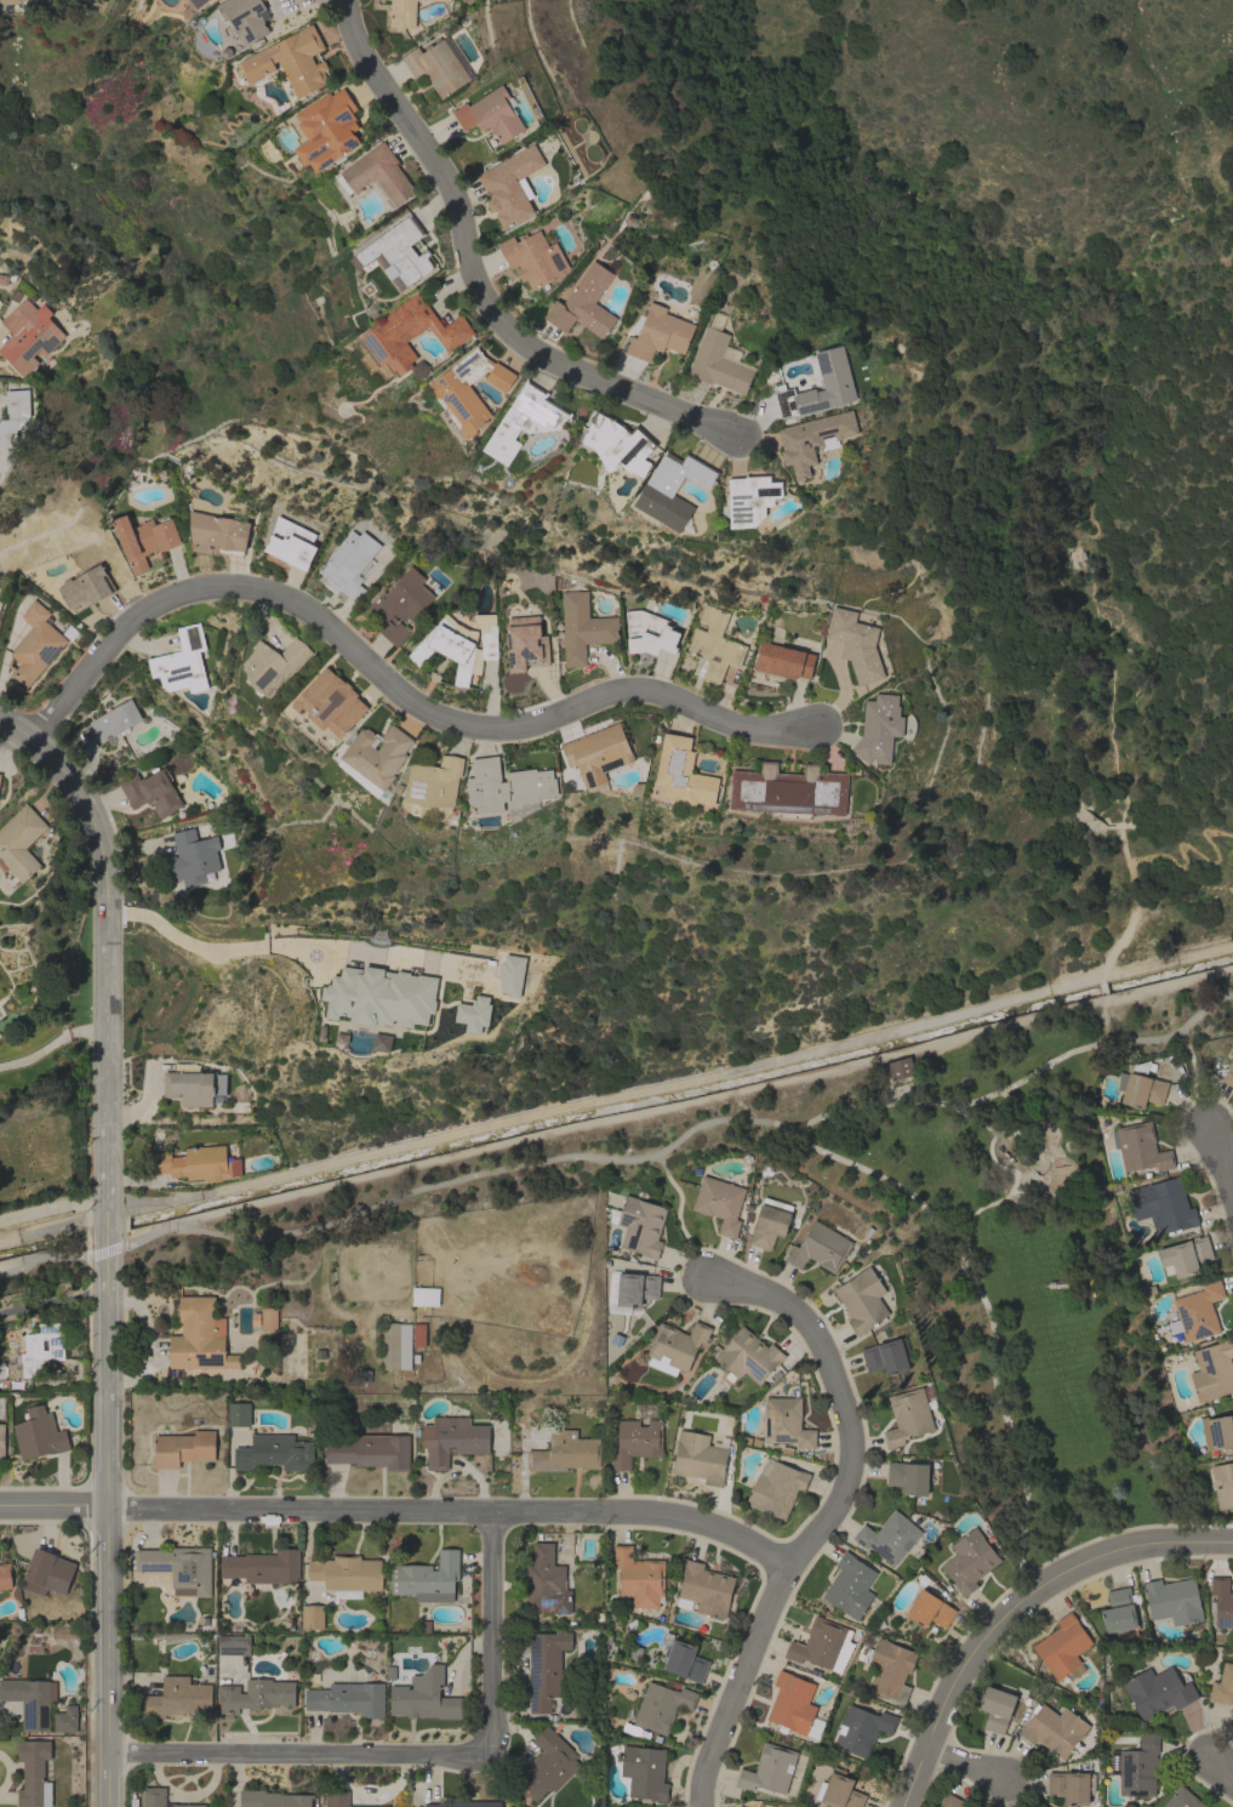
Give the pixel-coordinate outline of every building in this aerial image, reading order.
[(4,5),(0,1),(0,0),(25,0),(23,2),(18,2),(18,8),(6,10),(5,5),(4,5)] [(181,1),(180,0),(208,0),(196,8),(196,10),(192,13),(188,8),(184,5),(181,1)] [(216,5),(224,0),(263,0),(261,1),(266,8),(259,12),(264,21),(263,21),(269,32),(252,42),(255,46),(250,50),(247,45),(245,46),(236,33),(238,33),(229,18),(224,21),(216,5)] [(389,27),(390,0),(416,0),(415,28),(389,27)] [(312,23),(325,49),(310,56),(315,64),(324,59),(329,69),(324,72),(329,82),(297,99),(278,61),(273,63),(276,70),(250,84),(249,81),(247,82),(245,76),(240,79),(233,67),(240,63),(240,61),(312,23)] [(470,79),(441,99),(423,73),(415,78),(400,57),(417,46),(422,53),(426,50),(423,47),(430,42),(432,46),(446,35),(473,75),(469,78),(470,79)] [(483,96),(481,93),(489,89),(490,91),(502,84),(510,97),(508,99),(516,114),(515,114),(525,129),(501,144),(493,133),(489,126),(481,131),(476,122),(467,129),(467,130),(463,131),(451,112),(453,109),(455,110),(466,103),(468,106),(483,96)] [(316,173),(310,163),(306,166),(293,149),(308,139),(297,124),(299,122),(295,114),(329,91),(331,95),(342,87),(356,109),(352,113),(356,119),(354,120),(359,127),(353,131),(361,143),(316,173)] [(389,209),(370,182),(361,188),(363,189),(358,194),(356,192),(355,193),(354,192),(348,195),(335,178),(341,175),(339,172),(383,141),(398,161),(395,164),(416,192),(395,207),(394,205),(389,209)] [(533,143),(544,164),(516,181),(535,212),(503,229),(495,215),(497,213),(496,211),(495,211),(489,210),(486,205),(489,200),(490,199),(475,176),(533,143)] [(410,213),(424,234),(410,245),(417,256),(427,249),(432,255),(427,257),(434,268),(422,277),(406,287),(382,252),(364,267),(355,255),(410,213)] [(569,267),(561,270),(563,272),(553,278),(554,279),(544,284),(544,283),(531,290),(526,279),(521,281),(515,269),(519,267),(518,264),(509,269),(496,244),(513,235),(515,243),(521,239),(519,236),(526,233),(527,235),(540,229),(548,246),(555,241),(569,267)] [(594,302),(617,318),(603,340),(575,320),(565,334),(543,317),(555,300),(561,304),(593,260),(613,274),(594,302)] [(383,381),(375,369),(369,374),(348,344),(356,338),(358,340),(360,338),(359,337),(365,334),(363,331),(418,291),(444,326),(461,314),(475,334),(473,335),(475,337),(470,341),(469,337),(447,353),(428,325),(406,342),(417,358),(411,363),(413,366),(400,376),(398,372),(395,375),(394,374),(393,375),(392,375),(383,381)] [(4,359),(0,355),(0,346),(12,335),(0,321),(7,313),(7,314),(24,297),(36,309),(42,303),(52,313),(47,317),(65,335),(46,354),(41,349),(34,357),(39,363),(24,377),(23,376),(22,377),(8,364),(10,363),(5,358),(4,359)] [(695,325),(684,354),(664,347),(662,352),(653,349),(649,363),(624,353),(630,336),(635,337),(638,332),(639,332),(647,309),(646,309),(650,301),(667,308),(664,313),(695,325)] [(741,352),(737,360),(755,367),(754,371),(744,394),(709,381),(708,383),(687,375),(707,325),(708,325),(714,310),(725,314),(719,330),(730,335),(726,346),(741,352)] [(857,399),(845,403),(843,404),(839,405),(837,404),(781,418),(772,386),(774,386),(774,383),(775,383),(775,386),(784,383),(786,389),(794,387),(795,393),(815,388),(816,391),(824,389),(815,352),(844,344),(857,399)] [(489,370),(469,384),(492,415),(486,418),(489,421),(478,429),(476,433),(472,437),(468,437),(466,439),(459,431),(461,426),(462,424),(441,398),(435,398),(430,392),(430,388),(428,384),(476,347),(485,358),(486,357),(495,363),(496,361),(516,375),(504,393),(484,378),(489,371),(489,370)] [(524,383),(526,380),(548,393),(546,397),(544,397),(570,414),(570,412),(572,414),(570,418),(567,417),(559,429),(526,433),(521,429),(515,439),(521,444),(508,466),(481,450),(524,383)] [(19,448),(0,449),(0,422),(1,422),(1,420),(10,418),(10,414),(7,414),(6,391),(30,388),(32,421),(18,421),(19,448)] [(650,463),(643,478),(630,472),(629,473),(621,464),(609,473),(594,449),(581,441),(596,410),(615,418),(624,426),(630,431),(635,424),(657,445),(651,451),(650,450),(643,458),(650,463)] [(852,410),(858,433),(843,437),(843,438),(835,440),(835,435),(822,439),(824,446),(814,450),(816,462),(807,464),(810,477),(795,480),(792,463),(784,466),(781,451),(783,450),(777,429),(852,410)] [(695,534),(684,528),(680,534),(633,505),(666,450),(681,460),(686,452),(720,472),(714,481),(709,489),(689,477),(687,478),(684,475),(673,494),(696,507),(690,517),(695,534)] [(721,517),(721,505),(725,505),(725,498),(729,498),(729,478),(746,478),(746,474),(747,474),(748,475),(771,474),(771,480),(782,480),(783,486),(782,486),(782,497),(774,498),(774,506),(766,506),(766,515),(757,526),(730,528),(730,517),(721,517)] [(227,518),(228,515),(236,518),(236,519),(244,521),(244,525),(249,526),(242,557),(217,552),(218,548),(207,543),(192,541),(189,511),(227,518)] [(113,520),(126,514),(129,520),(130,520),(132,528),(141,524),(141,523),(152,518),(154,524),(160,523),(159,520),(167,517),(169,519),(171,518),(181,542),(179,542),(179,545),(162,552),(161,549),(160,551),(159,548),(148,553),(148,554),(144,555),(149,569),(133,575),(113,520)] [(315,535),(310,543),(316,547),(309,563),(310,563),(306,571),(264,551),(269,541),(278,515),(315,535)] [(350,530),(358,536),(361,531),(379,546),(358,575),(363,578),(359,585),(366,591),(356,604),(327,580),(327,578),(318,571),(326,562),(327,562),(330,559),(327,558),(350,530)] [(64,585),(63,581),(69,577),(70,580),(99,563),(115,591),(92,604),(90,600),(85,603),(82,600),(69,608),(58,588),(64,585)] [(376,628),(383,620),(369,606),(383,591),(386,593),(411,565),(424,578),(421,583),(434,595),(412,621),(406,616),(403,621),(394,614),(393,615),(410,632),(396,648),(376,628)] [(561,592),(566,592),(565,589),(575,589),(575,591),(587,591),(588,617),(617,616),(618,642),(586,644),(586,666),(565,667),(561,592)] [(10,654),(13,650),(12,649),(32,627),(22,619),(23,617),(21,616),(27,609),(25,609),(33,599),(50,614),(44,620),(68,640),(28,688),(11,674),(13,671),(7,666),(11,655),(10,654)] [(747,646),(740,668),(726,663),(718,685),(702,679),(703,676),(695,673),(700,659),(683,652),(685,643),(689,644),(695,627),(706,631),(708,625),(697,621),(703,603),(729,612),(720,637),(747,646)] [(840,657),(844,642),(826,637),(833,606),(857,612),(855,622),(879,628),(874,645),(885,677),(858,686),(849,660),(840,657)] [(668,621),(667,623),(673,626),(672,629),(680,633),(674,646),(677,648),(674,654),(660,648),(656,656),(645,651),(628,652),(627,638),(628,638),(626,611),(640,610),(668,621)] [(457,623),(468,629),(468,628),(476,631),(474,640),(476,640),(475,648),(481,648),(481,640),(480,640),(480,632),(479,632),(479,626),(474,619),(472,619),(472,614),(493,614),(495,626),(496,626),(497,659),(481,660),(480,659),(480,665),(472,663),(468,686),(453,684),(457,662),(434,650),(418,667),(407,656),(443,617),(440,615),(444,611),(453,622),(451,625),(453,626),(450,629),(453,632),(457,623)] [(160,676),(152,678),(147,659),(182,650),(176,628),(199,622),(205,649),(198,651),(207,689),(190,692),(188,686),(169,691),(162,686),(160,676)] [(295,637),(313,652),(295,673),(291,672),(268,697),(251,685),(251,684),(247,678),(249,677),(245,671),(246,669),(242,663),(255,650),(252,648),(259,639),(279,654),(295,637)] [(753,669),(760,640),(816,654),(810,679),(795,676),(794,679),(753,669)] [(326,666),(337,677),(338,676),(344,682),(346,680),(352,686),(352,688),(358,695),(356,696),(369,707),(341,739),(338,736),(337,737),(332,733),(333,733),(327,726),(324,730),(308,716),(310,714),(303,708),(301,711),(299,709),(298,711),(292,706),(293,705),(292,703),(326,666)] [(864,700),(875,700),(875,692),(898,695),(898,706),(900,706),(900,716),(904,717),(903,736),(892,736),(891,764),(875,763),(875,758),(874,758),(868,764),(851,749),(862,736),(864,700)] [(131,699),(142,719),(101,743),(89,722),(131,699)] [(607,788),(587,790),(576,764),(569,766),(560,745),(618,722),(627,743),(628,743),(635,759),(605,771),(609,781),(605,782),(607,788)] [(413,740),(404,753),(407,756),(401,764),(403,764),(399,769),(398,769),(393,774),(395,776),(384,791),(383,790),(377,797),(337,764),(342,759),(339,758),(361,729),(369,728),(375,733),(375,737),(376,736),(381,740),(392,724),(413,740)] [(664,733),(692,737),(690,751),(695,752),(691,773),(719,777),(714,803),(715,803),(715,805),(697,802),(696,806),(674,802),(675,798),(662,796),(664,786),(655,785),(664,733)] [(455,808),(428,805),(404,800),(410,763),(440,768),(441,754),(453,756),(464,758),(461,777),(459,777),(455,808)] [(540,806),(508,821),(507,808),(508,808),(507,802),(503,802),(504,810),(478,814),(476,805),(470,805),(467,777),(474,777),(472,759),(498,756),(502,781),(507,781),(506,773),(536,768),(536,771),(553,769),(554,779),(556,777),(559,794),(538,797),(540,800),(538,800),(540,806)] [(730,809),(731,770),(760,771),(760,760),(777,762),(777,773),(803,774),(804,763),(821,764),(821,771),(849,773),(846,815),(730,809)] [(118,782),(122,780),(122,781),(136,773),(139,780),(143,777),(144,779),(153,774),(150,770),(156,766),(159,770),(161,769),(164,773),(167,771),(171,779),(169,780),(183,805),(167,814),(167,815),(161,819),(153,804),(150,805),(149,803),(148,804),(147,800),(132,809),(118,782)] [(2,872),(0,869),(0,828),(25,803),(48,826),(25,848),(41,865),(23,883),(7,867),(2,872)] [(183,878),(171,882),(165,857),(177,855),(172,833),(194,827),(196,840),(207,838),(207,837),(216,834),(219,849),(216,850),(221,870),(205,873),(207,882),(184,888),(183,878)] [(519,996),(523,957),(500,954),(496,993),(519,996)] [(435,975),(383,972),(384,967),(359,966),(358,968),(339,967),(338,977),(324,976),(323,1000),(325,1000),(324,1018),(338,1019),(338,1022),(400,1024),(400,1025),(426,1026),(426,1014),(433,1014),(435,975)] [(483,1034),(489,997),(473,995),(471,1005),(455,1002),(452,1021),(464,1023),(463,1031),(483,1034)] [(909,1056),(914,1073),(891,1081),(886,1062),(909,1056)] [(1232,1061),(1232,1059),(1232,1087),(1221,1079),(1221,1078),(1218,1077),(1225,1067),(1227,1068),(1229,1066),(1228,1065),(1232,1060),(1232,1061)] [(1163,1105),(1146,1101),(1143,1108),(1120,1102),(1123,1094),(1118,1091),(1118,1073),(1128,1073),(1129,1072),(1131,1072),(1134,1065),(1151,1060),(1146,1076),(1169,1082),(1163,1105)] [(182,1106),(182,1093),(177,1098),(162,1098),(162,1071),(177,1071),(177,1072),(216,1072),(216,1073),(226,1073),(226,1096),(212,1096),(212,1106),(182,1106)] [(1113,1148),(1109,1130),(1115,1129),(1115,1128),(1151,1121),(1155,1141),(1154,1141),(1155,1152),(1171,1148),(1175,1167),(1157,1170),(1157,1169),(1154,1170),(1153,1167),(1151,1167),(1151,1165),(1124,1172),(1119,1147),(1113,1148)] [(226,1145),(226,1156),(232,1156),(232,1158),(240,1158),(241,1175),(234,1176),(234,1178),(222,1179),(223,1180),(206,1181),(202,1181),(202,1179),(187,1180),(187,1176),(171,1178),(170,1173),(150,1175),(149,1152),(171,1151),(171,1157),(184,1156),(184,1147),(226,1145)] [(746,1188),(736,1219),(741,1220),(736,1232),(737,1232),(736,1238),(718,1233),(723,1218),(712,1215),(712,1216),(691,1209),(692,1203),(693,1203),(702,1174),(746,1188)] [(1188,1208),(1194,1207),(1199,1224),(1182,1229),(1182,1227),(1180,1227),(1181,1231),(1176,1232),(1175,1230),(1172,1231),(1172,1233),(1168,1235),(1168,1232),(1161,1233),(1155,1214),(1135,1220),(1126,1190),(1180,1175),(1188,1208)] [(626,1195),(667,1207),(656,1239),(662,1242),(656,1260),(652,1259),(652,1258),(640,1254),(640,1253),(620,1247),(626,1227),(616,1224),(607,1221),(609,1213),(610,1208),(620,1212),(626,1195)] [(747,1243),(749,1237),(750,1237),(760,1204),(790,1214),(783,1237),(776,1235),(771,1250),(747,1243)] [(852,1242),(837,1269),(838,1269),(834,1273),(816,1262),(806,1256),(799,1270),(783,1260),(793,1244),(798,1247),(815,1219),(852,1242)] [(1212,1259),(1197,1262),(1199,1272),(1176,1279),(1174,1273),(1165,1276),(1163,1267),(1161,1267),(1157,1250),(1185,1242),(1185,1241),(1189,1239),(1191,1241),(1193,1239),(1192,1237),(1198,1235),(1198,1236),(1203,1235),(1203,1236),(1206,1235),(1212,1259)] [(832,1288),(868,1265),(886,1292),(878,1296),(889,1313),(870,1326),(870,1327),(862,1333),(856,1336),(846,1321),(851,1318),(832,1288)] [(628,1313),(605,1311),(606,1304),(607,1304),(610,1272),(612,1272),(612,1270),(620,1271),(620,1272),(661,1275),(658,1299),(641,1298),(640,1309),(635,1307),(635,1306),(630,1306),(630,1310),(629,1310),(628,1313)] [(1182,1330),(1172,1334),(1169,1322),(1178,1319),(1172,1299),(1203,1290),(1201,1284),(1220,1279),(1225,1298),(1210,1301),(1212,1311),(1214,1311),(1220,1332),(1186,1343),(1182,1330)] [(169,1368),(169,1335),(182,1335),(182,1322),(178,1322),(179,1295),(215,1295),(215,1317),(224,1317),(224,1355),(240,1355),(239,1368),(169,1368)] [(276,1332),(261,1332),(261,1307),(276,1307),(276,1332)] [(660,1322),(679,1329),(679,1330),(689,1335),(695,1321),(712,1328),(704,1345),(700,1343),(698,1347),(697,1347),(686,1372),(678,1368),(675,1375),(644,1363),(647,1356),(646,1355),(660,1322)] [(59,1333),(63,1333),(64,1359),(44,1359),(45,1370),(34,1370),(35,1376),(4,1378),(4,1368),(7,1368),(7,1363),(16,1363),(16,1353),(24,1353),(24,1334),(34,1334),(34,1332),(38,1332),(38,1323),(59,1322),(59,1333)] [(411,1369),(399,1368),(399,1369),(382,1369),(382,1322),(399,1322),(399,1323),(423,1323),(423,1346),(411,1346),(411,1369)] [(742,1326),(767,1347),(771,1343),(786,1355),(775,1368),(772,1368),(759,1384),(743,1370),(737,1378),(714,1358),(742,1326)] [(909,1369),(886,1376),(884,1368),(867,1372),(860,1349),(900,1338),(909,1369)] [(1229,1338),(1232,1349),(1232,1356),(1229,1357),(1232,1370),(1232,1392),(1228,1393),(1216,1397),(1198,1403),(1189,1373),(1198,1370),(1193,1350),(1214,1344),(1212,1344),(1229,1338)] [(934,1430),(903,1438),(904,1444),(894,1447),(894,1448),(887,1449),(881,1431),(896,1427),(894,1418),(892,1418),(886,1396),(894,1393),(894,1395),(921,1386),(934,1430)] [(765,1397),(801,1397),(801,1419),(800,1419),(800,1429),(816,1429),(816,1448),(809,1448),(809,1447),(797,1447),(797,1442),(765,1442),(765,1397)] [(227,1402),(249,1402),(249,1425),(226,1425),(227,1402)] [(12,1425),(29,1420),(29,1418),(24,1419),(23,1413),(27,1412),(25,1408),(42,1403),(45,1414),(51,1413),(56,1431),(65,1429),(70,1449),(52,1454),(52,1452),(21,1460),(12,1425)] [(653,1419),(662,1419),(662,1457),(640,1457),(640,1455),(630,1455),(630,1471),(611,1471),(611,1466),(612,1466),(612,1452),(617,1452),(617,1420),(635,1420),(635,1410),(630,1410),(630,1404),(653,1404),(653,1419)] [(1232,1425),(1232,1447),(1212,1450),(1211,1449),(1205,1450),(1199,1418),(1208,1416),(1208,1419),(1231,1414),(1232,1425)] [(433,1424),(433,1416),(469,1416),(469,1424),(489,1425),(489,1454),(455,1453),(455,1446),(449,1446),(449,1470),(427,1470),(427,1448),(422,1448),(422,1424),(433,1424)] [(215,1461),(179,1461),(179,1469),(154,1469),(154,1435),(155,1435),(155,1426),(172,1426),(172,1427),(173,1427),(173,1435),(194,1435),(194,1430),(215,1430),(215,1461)] [(566,1467),(566,1471),(527,1471),(527,1469),(526,1469),(526,1450),(549,1450),(549,1429),(577,1429),(577,1438),(600,1438),(599,1467),(566,1467)] [(712,1441),(719,1443),(720,1436),(727,1437),(725,1448),(727,1448),(724,1469),(725,1470),(723,1481),(724,1481),(723,1487),(703,1483),(704,1478),(670,1472),(679,1430),(709,1435),(708,1444),(710,1444),(712,1441)] [(293,1433),(293,1441),(313,1441),(313,1470),(282,1470),(282,1464),(253,1464),(253,1469),(234,1469),(234,1447),(251,1447),(251,1433),(293,1433)] [(356,1441),(356,1435),(410,1435),(410,1470),(386,1470),(387,1466),(355,1465),(355,1463),(325,1463),(325,1441),(356,1441)] [(774,1460),(794,1469),(794,1467),(811,1475),(804,1492),(798,1489),(784,1521),(744,1504),(765,1458),(774,1461),(774,1460)] [(927,1495),(903,1494),(903,1486),(886,1486),(887,1461),(894,1461),(894,1463),(929,1464),(927,1495)] [(1210,1465),(1232,1461),(1232,1507),(1218,1510),(1215,1489),(1211,1489),(1210,1478),(1212,1478),(1210,1465)] [(923,1533),(892,1567),(868,1546),(866,1550),(851,1537),(863,1523),(875,1533),(880,1527),(880,1526),(894,1509),(923,1533)] [(974,1581),(978,1586),(964,1597),(953,1584),(954,1584),(941,1566),(955,1554),(949,1546),(975,1526),(987,1540),(986,1541),(995,1554),(997,1554),(1001,1560),(974,1581)] [(526,1564),(533,1564),(533,1543),(553,1543),(553,1564),(565,1564),(565,1589),(571,1589),(571,1613),(553,1613),(553,1607),(526,1606),(526,1564)] [(620,1568),(618,1568),(618,1563),(613,1563),(613,1551),(613,1545),(632,1545),(632,1560),(643,1561),(643,1560),(664,1560),(664,1572),(663,1572),(663,1596),(658,1596),(658,1608),(633,1607),(633,1596),(620,1596),(620,1568)] [(64,1595),(47,1589),(44,1596),(22,1587),(25,1580),(23,1579),(35,1546),(40,1549),(50,1551),(50,1552),(56,1555),(56,1556),(76,1563),(64,1595)] [(211,1596),(195,1596),(195,1595),(173,1595),(173,1589),(171,1589),(171,1571),(135,1571),(135,1549),(171,1549),(171,1547),(211,1547),(211,1596)] [(276,1554),(276,1549),(299,1549),(299,1583),(245,1583),(245,1577),(221,1577),(221,1555),(245,1555),(245,1554),(276,1554)] [(415,1601),(415,1595),(390,1595),(392,1564),(432,1564),(432,1569),(438,1571),(439,1549),(458,1549),(458,1580),(453,1580),(453,1602),(415,1601)] [(839,1569),(834,1566),(844,1550),(858,1560),(858,1561),(877,1573),(866,1590),(874,1595),(856,1621),(821,1597),(839,1569)] [(360,1597),(333,1597),(333,1591),(331,1591),(327,1590),(324,1590),(324,1580),(308,1580),(308,1560),(324,1560),(333,1560),(333,1555),(360,1555),(360,1560),(381,1560),(381,1590),(361,1590),(361,1591),(360,1591),(360,1597)] [(678,1597),(685,1569),(683,1569),(685,1558),(703,1563),(702,1568),(736,1578),(725,1619),(695,1611),(697,1602),(678,1597)] [(12,1587),(0,1589),(0,1564),(10,1562),(11,1569),(8,1569),(12,1587)] [(1228,1592),(1232,1592),(1232,1628),(1215,1628),(1215,1595),(1210,1595),(1210,1577),(1228,1577),(1228,1592)] [(1203,1620),(1172,1626),(1170,1617),(1149,1620),(1142,1581),(1160,1578),(1161,1584),(1194,1578),(1203,1620)] [(1129,1586),(1134,1608),(1132,1608),(1136,1625),(1137,1625),(1138,1629),(1136,1629),(1137,1636),(1123,1640),(1120,1630),(1104,1634),(1100,1609),(1109,1608),(1106,1591),(1129,1586)] [(921,1587),(955,1611),(944,1629),(930,1619),(925,1628),(904,1614),(921,1587)] [(324,1629),(302,1629),(302,1606),(324,1606),(324,1629)] [(1060,1626),(1056,1621),(1069,1611),(1080,1625),(1080,1626),(1092,1643),(1075,1655),(1081,1663),(1056,1681),(1032,1646),(1060,1626)] [(851,1641),(845,1655),(839,1653),(832,1670),(801,1658),(800,1663),(789,1659),(783,1657),(789,1640),(804,1644),(809,1635),(807,1635),(815,1615),(849,1629),(845,1638),(851,1641)] [(244,1635),(244,1631),(249,1631),(249,1636),(250,1636),(250,1653),(250,1655),(242,1655),(242,1654),(218,1654),(218,1635),(244,1635)] [(560,1649),(560,1697),(550,1697),(550,1712),(529,1712),(530,1632),(556,1632),(556,1631),(571,1632),(571,1649),(560,1649)] [(660,1642),(661,1640),(660,1638),(662,1634),(663,1634),(663,1631),(674,1635),(672,1638),(691,1646),(692,1643),(697,1646),(693,1655),(709,1660),(701,1683),(662,1669),(663,1665),(656,1663),(658,1654),(662,1655),(667,1644),(660,1642)] [(903,1704),(887,1697),(887,1695),(868,1688),(875,1668),(867,1664),(867,1663),(861,1660),(867,1647),(873,1649),(878,1637),(892,1642),(891,1643),(912,1651),(918,1652),(909,1674),(906,1672),(902,1683),(911,1687),(903,1704)] [(1223,1661),(1232,1663),(1232,1705),(1208,1700),(1211,1681),(1218,1682),(1223,1661)] [(1149,1666),(1154,1675),(1171,1665),(1182,1685),(1189,1681),(1198,1697),(1175,1710),(1171,1705),(1142,1722),(1136,1711),(1137,1710),(1129,1695),(1128,1695),(1120,1683),(1149,1666)] [(778,1687),(772,1685),(778,1669),(793,1675),(793,1676),(815,1685),(807,1703),(817,1706),(816,1708),(826,1712),(816,1738),(805,1734),(805,1735),(788,1728),(766,1720),(778,1687)] [(439,1676),(439,1697),(458,1697),(458,1718),(438,1718),(438,1716),(409,1716),(409,1715),(389,1714),(389,1685),(412,1686),(412,1676),(439,1676)] [(190,1677),(190,1686),(211,1686),(211,1715),(173,1714),(172,1715),(169,1716),(165,1716),(165,1718),(139,1718),(139,1697),(161,1697),(162,1677),(190,1677)] [(22,1700),(0,1700),(0,1680),(29,1678),(29,1681),(48,1681),(48,1682),(56,1682),(56,1703),(48,1703),(50,1731),(22,1731),(22,1700)] [(295,1706),(290,1706),(290,1705),(286,1705),(286,1706),(282,1706),(282,1704),(275,1704),(275,1706),(259,1706),(259,1710),(250,1710),(250,1708),(219,1708),(219,1703),(216,1703),(216,1686),(218,1686),(218,1685),(239,1685),(239,1693),(246,1693),(246,1678),(272,1678),(272,1681),(295,1681),(295,1706)] [(649,1681),(674,1691),(677,1686),(697,1693),(691,1710),(677,1705),(673,1715),(674,1715),(666,1735),(660,1733),(660,1732),(644,1726),(643,1728),(635,1725),(637,1723),(633,1722),(649,1681)] [(329,1711),(329,1710),(304,1710),(304,1688),(329,1688),(329,1682),(363,1682),(383,1682),(383,1688),(386,1688),(386,1693),(383,1693),(383,1717),(360,1717),(360,1711),(329,1711)] [(1016,1697),(1007,1717),(1009,1717),(1001,1735),(982,1728),(988,1711),(978,1708),(986,1686),(1016,1697)] [(1032,1744),(1017,1733),(1023,1726),(1024,1726),(1033,1714),(1031,1711),(1037,1703),(1040,1705),(1043,1701),(1054,1710),(1052,1711),(1058,1715),(1063,1706),(1089,1725),(1078,1740),(1077,1739),(1068,1751),(1069,1752),(1063,1760),(1035,1739),(1032,1744)] [(53,1712),(64,1712),(64,1705),(76,1704),(76,1732),(53,1732),(53,1712)] [(849,1704),(874,1714),(879,1716),(881,1711),(898,1717),(891,1734),(877,1728),(873,1739),(874,1739),(866,1758),(833,1745),(849,1704)] [(533,1801),(526,1794),(520,1800),(512,1791),(518,1784),(514,1780),(542,1751),(531,1740),(546,1725),(572,1750),(569,1754),(575,1760),(577,1757),(582,1763),(554,1792),(549,1788),(540,1797),(538,1796),(533,1801)] [(1158,1733),(1158,1754),(1155,1754),(1155,1775),(1155,1795),(1119,1795),(1119,1774),(1111,1774),(1111,1750),(1119,1750),(1140,1750),(1140,1733),(1158,1733)] [(50,1740),(50,1760),(44,1760),(44,1782),(51,1782),(51,1806),(17,1806),(17,1789),(23,1789),(23,1761),(16,1761),(17,1740),(50,1740)] [(784,1795),(759,1786),(758,1788),(754,1786),(752,1790),(741,1786),(741,1788),(735,1785),(740,1768),(754,1772),(758,1762),(757,1762),(763,1742),(770,1743),(770,1744),(798,1751),(784,1795)] [(620,1777),(622,1745),(664,1748),(662,1783),(668,1783),(667,1802),(661,1801),(651,1800),(651,1803),(640,1802),(641,1797),(628,1796),(629,1777),(620,1777)] [(866,1795),(861,1806),(835,1806),(814,1797),(821,1780),(826,1783),(830,1771),(832,1772),(834,1766),(846,1771),(844,1775),(854,1779),(850,1788),(866,1795)] [(1064,1806),(1064,1796),(1048,1796),(1048,1772),(1069,1772),(1089,1773),(1089,1784),(1095,1784),(1094,1797),(1088,1797),(1088,1806),(1064,1806)] [(1181,1784),(1208,1806),(1161,1806),(1181,1784)] [(165,1788),(165,1806),(143,1806),(143,1788),(165,1788)] [(310,1797),(310,1806),(239,1806),(239,1789),(264,1790),(264,1792),(280,1792),(280,1794),(313,1795),(313,1797),(310,1797)] [(389,1806),(325,1806),(325,1790),(348,1790),(348,1806),(389,1806)] [(967,1803),(965,1806),(938,1806),(946,1791),(967,1803)] [(501,1801),(501,1806),(423,1806),(423,1803),(449,1803),(449,1797),(468,1797),(468,1801),(501,1801)]
